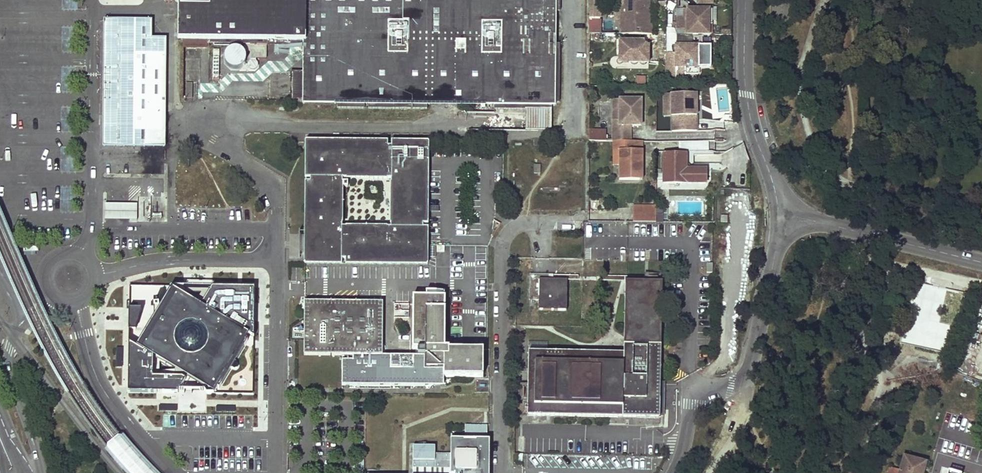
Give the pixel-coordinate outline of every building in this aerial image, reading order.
[(182,35),(207,35),(207,40),(306,41),(306,71),(306,100),(337,100),(337,107),(362,107),(362,101),(367,101),(368,107),(425,108),(425,101),(493,102),(493,108),(524,109),(551,109),(551,102),(558,102),(558,45),(551,45),(552,10),(558,10),(558,0),(182,0),(182,35)] [(589,34),(599,34),(599,0),(589,0),(589,34)] [(620,35),(651,35),(651,25),(646,25),(646,12),(649,12),(649,0),(621,0),(620,35)] [(710,24),(710,11),(687,10),(687,19),(684,18),(683,31),(683,35),(711,36),(711,24),(710,24)] [(163,145),(164,39),(150,38),(150,23),(104,23),(104,102),(103,145),(163,145)] [(207,35),(182,35),(182,48),(207,49),(207,40),(207,35)] [(649,42),(619,42),(619,60),(629,60),(629,64),(649,64),(649,42)] [(236,46),(228,51),(237,65),(245,60),(236,46)] [(685,47),(675,47),(675,54),(666,54),(665,85),(675,85),(675,75),(675,68),(698,69),(710,70),(711,47),(692,47),(692,50),(685,50),(685,47)] [(306,100),(306,71),(289,71),(289,100),(306,100)] [(671,133),(696,132),(696,95),(671,95),(671,118),(671,133)] [(619,121),(612,121),(612,142),(630,142),(630,126),(640,126),(640,117),(637,117),(637,112),(640,112),(640,100),(619,100),(619,121)] [(551,109),(524,109),(524,130),(550,130),(551,109)] [(589,142),(606,142),(606,132),(589,132),(589,142)] [(305,140),(302,264),(427,267),(430,142),(305,140)] [(679,141),(679,148),(708,150),(708,143),(679,141)] [(630,142),(612,142),(612,152),(618,152),(618,167),(618,181),(640,181),(640,164),(642,164),(642,142),(630,142)] [(686,155),(663,156),(664,185),(707,184),(706,170),(694,171),(686,164),(686,155)] [(699,155),(686,155),(686,164),(700,164),(699,155)] [(124,204),(113,204),(113,219),(124,219),(124,204)] [(147,204),(124,204),(124,219),(147,219),(147,204)] [(632,223),(655,223),(655,207),(632,207),(632,223)] [(529,274),(528,300),(538,300),(538,309),(566,310),(566,279),(548,279),(548,275),(529,274)] [(527,351),(527,407),(524,407),(524,411),(526,411),(526,415),(659,417),(661,281),(643,281),(624,280),(623,353),(527,351)] [(207,394),(254,394),(253,286),(210,286),(170,285),(128,285),(128,306),(128,318),(128,341),(128,347),(127,393),(177,393),(181,387),(187,376),(200,383),(202,387),(207,394)] [(303,329),(303,355),(341,355),(341,385),(425,385),(425,382),(443,382),(443,376),(482,376),(482,349),(448,348),(448,347),(444,346),(444,291),(426,291),(425,296),(412,296),(412,348),(424,348),(424,355),(381,355),(382,302),(303,302),(303,329)] [(187,376),(181,387),(202,387),(200,383),(187,376)] [(977,400),(981,386),(968,382),(964,395),(977,400)] [(121,436),(116,438),(109,444),(108,450),(112,454),(123,468),(129,472),(156,472),(138,456),(121,436)] [(488,440),(450,440),(450,472),(488,472),(488,440)] [(928,465),(904,458),(900,471),(889,468),(887,472),(926,472),(928,465)]
